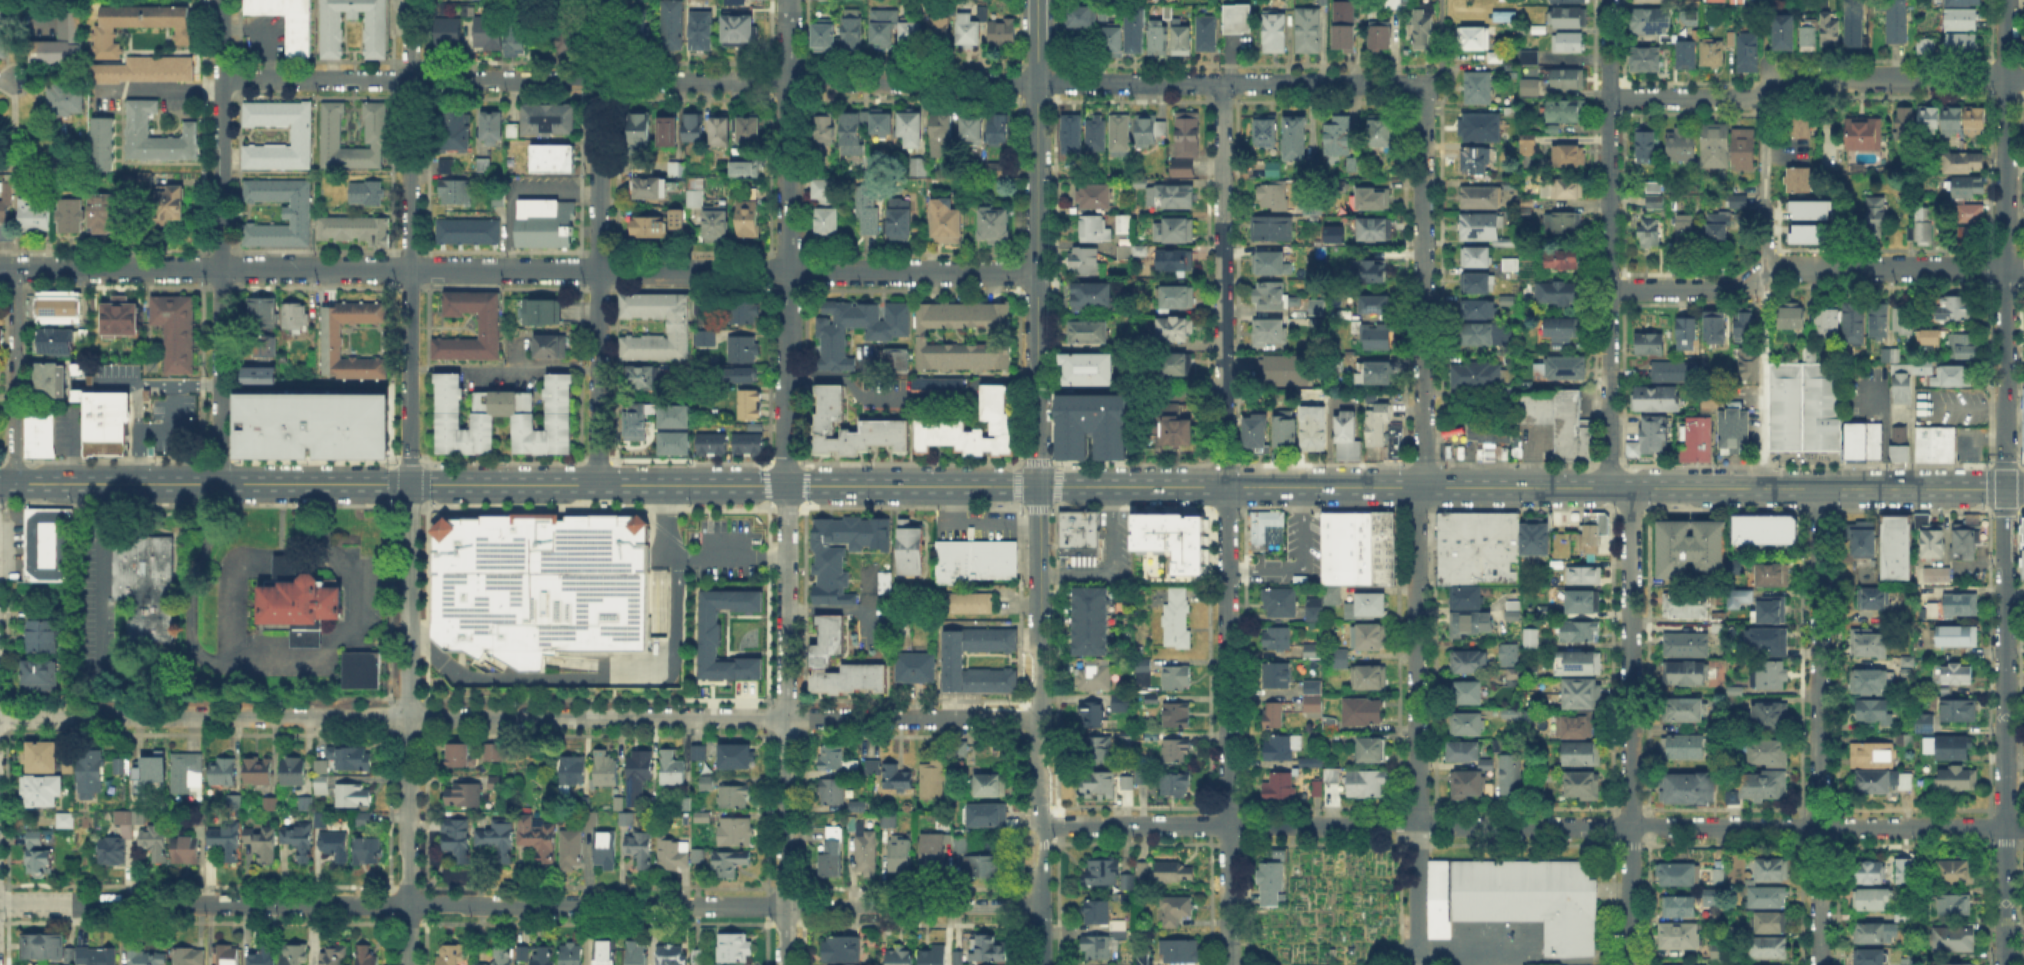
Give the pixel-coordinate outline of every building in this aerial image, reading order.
[(248,15),(248,0),(312,0),(312,16),(312,59),(289,60),(289,15),(248,15)] [(323,59),(324,0),(389,0),(389,11),(389,57),(368,57),(368,11),(361,11),(361,21),(351,21),(351,10),(345,10),(344,59),(323,59)] [(1336,44),(1336,0),(1354,0),(1354,44),(1336,44)] [(1386,11),(1387,0),(1401,0),(1401,11),(1386,11)] [(1888,44),(1888,0),(1907,0),(1907,44),(1888,44)] [(1250,3),(1252,30),(1226,31),(1224,5),(1250,3)] [(659,51),(659,4),(682,4),(682,51),(659,51)] [(187,5),(187,25),(195,25),(195,45),(174,45),(175,25),(114,25),(114,41),(121,41),(121,57),(94,57),(95,24),(101,25),(101,5),(187,5)] [(984,5),(984,19),(978,19),(978,43),(971,43),(971,47),(962,47),(962,43),(954,43),(954,19),(955,19),(955,11),(970,11),(970,19),(975,19),(975,5),(984,5)] [(1099,20),(1099,6),(1109,6),(1109,20),(1099,20)] [(1068,7),(1097,8),(1097,25),(1068,25),(1068,7)] [(1125,52),(1125,10),(1145,10),(1144,52),(1125,52)] [(1321,11),(1321,53),(1296,53),(1297,11),(1321,11)] [(1633,36),(1633,11),(1670,11),(1670,44),(1661,44),(1661,37),(1633,36)] [(872,42),(872,12),(901,12),(901,42),(872,42)] [(1588,12),(1588,29),(1554,29),(1554,12),(1588,12)] [(1947,32),(1947,12),(1977,12),(1976,32),(1947,32)] [(1372,13),(1384,13),(1384,19),(1391,19),(1390,49),(1372,49),(1372,13)] [(1414,13),(1432,13),(1431,51),(1414,51),(1414,13)] [(84,64),(32,64),(32,44),(62,44),(63,14),(84,14),(84,64)] [(690,53),(690,14),(714,14),(714,53),(690,53)] [(723,46),(724,15),(755,15),(755,46),(723,46)] [(1265,51),(1265,15),(1286,15),(1286,51),(1265,51)] [(1823,49),(1823,15),(1842,15),(1842,50),(1823,49)] [(1847,15),(1863,15),(1863,48),(1847,48),(1847,15)] [(459,16),(459,44),(434,44),(435,16),(459,16)] [(990,47),(990,18),(1017,19),(1017,47),(990,47)] [(478,19),(503,19),(503,50),(477,50),(478,19)] [(843,55),(843,19),(862,19),(862,55),(843,55)] [(1218,19),(1217,54),(1198,54),(1198,19),(1218,19)] [(1794,19),(1794,49),(1776,49),(1777,19),(1794,19)] [(933,49),(933,21),(951,21),(951,49),(933,49)] [(509,53),(509,22),(530,22),(530,53),(509,53)] [(812,52),(812,23),(838,23),(837,52),(812,52)] [(905,49),(905,23),(929,24),(928,49),(905,49)] [(1801,53),(1801,24),(1815,24),(1815,53),(1801,53)] [(577,25),(577,54),(561,54),(561,25),(577,25)] [(1151,54),(1151,26),(1167,26),(1167,54),(1151,54)] [(1174,53),(1174,27),(1191,27),(1191,53),(1174,53)] [(1106,54),(1106,28),(1122,28),(1122,54),(1106,54)] [(1491,31),(1491,50),(1459,50),(1459,30),(1491,31)] [(1555,36),(1583,36),(1583,54),(1555,54),(1555,36)] [(1761,37),(1761,74),(1739,74),(1740,36),(1761,37)] [(1948,57),(1948,37),(1976,37),(1976,57),(1948,57)] [(1917,55),(1917,39),(1935,39),(1935,55),(1917,55)] [(1703,67),(1703,42),(1724,42),(1724,67),(1703,67)] [(1679,71),(1679,44),(1695,44),(1695,71),(1679,71)] [(1660,50),(1660,73),(1634,73),(1634,50),(1660,50)] [(1504,53),(1504,64),(1490,64),(1490,53),(1504,53)] [(1539,53),(1539,67),(1522,67),(1522,53),(1539,53)] [(192,79),(92,79),(92,63),(126,63),(126,55),(192,55),(192,79)] [(1580,73),(1580,90),(1554,90),(1555,72),(1580,73)] [(1467,74),(1492,74),(1492,105),(1466,105),(1467,74)] [(46,82),(80,82),(80,114),(46,114),(46,82)] [(1539,82),(1538,99),(1522,99),(1522,82),(1539,82)] [(160,100),(160,117),(155,117),(154,136),(185,136),(185,125),(200,125),(199,161),(129,161),(130,100),(160,100)] [(1549,122),(1549,102),(1581,102),(1581,122),(1549,122)] [(245,147),(292,147),(292,129),(245,129),(245,104),(313,104),(313,171),(245,171),(245,147)] [(344,146),(365,146),(365,104),(387,104),(387,171),(324,170),(324,104),(344,104),(344,146)] [(531,107),(575,107),(575,136),(531,135),(531,107)] [(1923,132),(1923,109),(1940,109),(1940,132),(1923,132)] [(1945,134),(1945,109),(1963,109),(1963,134),(1945,134)] [(1968,134),(1969,109),(1985,109),(1985,134),(1968,134)] [(479,110),(500,110),(500,143),(479,143),(479,110)] [(468,111),(468,148),(436,148),(436,111),(468,111)] [(1916,112),(1916,141),(1897,141),(1897,112),(1916,112)] [(861,128),(861,113),(869,113),(869,128),(861,128)] [(842,147),(842,114),(860,114),(860,147),(842,147)] [(629,148),(630,115),(650,115),(650,148),(629,148)] [(1200,115),(1200,159),(1177,159),(1178,115),(1200,115)] [(1812,115),(1812,140),(1788,140),(1788,115),(1812,115)] [(873,136),(873,116),(891,116),(891,136),(873,136)] [(900,137),(900,116),(922,116),(922,137),(900,137)] [(984,116),(984,146),(964,146),(964,116),(984,116)] [(1158,116),(1158,123),(1167,123),(1167,140),(1151,140),(1151,149),(1139,149),(1139,116),(1158,116)] [(1460,142),(1460,116),(1500,116),(1500,142),(1460,142)] [(712,143),(712,117),(729,117),(729,143),(712,143)] [(740,143),(741,117),(759,117),(759,143),(740,143)] [(817,143),(817,117),(833,117),(833,143),(817,143)] [(1111,156),(1111,117),(1128,118),(1128,156),(1111,156)] [(702,118),(702,141),(687,141),(687,118),(702,118)] [(933,118),(951,118),(951,158),(933,158),(933,118)] [(1008,118),(1008,142),(991,142),(991,118),(1008,118)] [(1084,120),(1083,157),(1063,157),(1063,118),(1084,118),(1084,120)] [(1372,146),(1372,118),(1392,118),(1392,146),(1372,146)] [(1257,119),(1276,119),(1276,148),(1257,148),(1257,119)] [(1334,126),(1334,119),(1352,119),(1352,156),(1325,155),(1325,126),(1334,126)] [(96,120),(115,120),(115,172),(96,172),(96,120)] [(661,120),(677,120),(677,146),(661,146),(661,120)] [(1083,151),(1084,120),(1107,120),(1107,152),(1083,151)] [(1306,120),(1306,160),(1286,160),(1287,120),(1306,120)] [(1849,121),(1883,121),(1883,151),(1849,151),(1849,121)] [(509,140),(509,125),(520,125),(520,140),(509,140)] [(1703,168),(1703,126),(1729,127),(1729,168),(1703,168)] [(1734,170),(1734,130),(1755,130),(1755,170),(1734,170)] [(1635,163),(1635,131),(1654,131),(1654,163),(1635,163)] [(1695,131),(1695,163),(1671,162),(1671,131),(1695,131)] [(1518,154),(1533,153),(1533,133),(1517,133),(1518,154)] [(534,148),(576,148),(575,174),(534,173),(534,148)] [(1556,148),(1585,148),(1585,168),(1555,168),(1556,148)] [(1466,151),(1490,151),(1490,171),(1485,171),(1485,173),(1466,173),(1466,151)] [(1948,172),(1948,153),(1984,153),(1984,173),(1948,172)] [(452,172),(452,158),(438,157),(437,171),(452,172)] [(911,177),(911,159),(927,159),(927,177),(911,177)] [(631,173),(631,160),(645,160),(645,173),(631,173)] [(666,175),(683,175),(683,160),(666,161),(666,175)] [(1358,160),(1358,172),(1349,171),(1349,160),(1358,160)] [(734,179),(735,161),(762,161),(762,179),(734,179)] [(1181,176),(1182,163),(1198,163),(1198,176),(1181,176)] [(1268,165),(1280,165),(1280,177),(1268,177),(1268,165)] [(984,179),(984,167),(1002,168),(1002,179),(984,179)] [(1789,193),(1789,169),(1811,170),(1811,194),(1789,193)] [(149,171),(137,171),(137,187),(150,186),(149,171)] [(632,197),(632,176),(662,176),(662,197),(632,197)] [(243,178),(308,179),(308,245),(243,244),(243,223),(290,223),(290,218),(281,218),(281,205),(290,205),(290,200),(243,200),(243,178)] [(436,178),(469,178),(469,202),(436,202),(436,178)] [(1504,189),(1504,178),(1519,178),(1519,191),(1502,191),(1502,210),(1463,210),(1463,188),(1504,189)] [(1976,200),(1955,199),(1955,179),(1986,179),(1986,193),(1976,192),(1976,200)] [(1336,190),(1336,180),(1347,180),(1347,190),(1336,190)] [(1147,191),(1135,191),(1135,181),(1148,181),(1148,188),(1195,188),(1195,209),(1147,209),(1147,191)] [(1543,181),(1584,181),(1584,200),(1542,200),(1543,181)] [(686,205),(686,182),(703,182),(703,205),(686,205)] [(838,182),(838,204),(839,204),(839,241),(817,241),(817,182),(838,182)] [(6,200),(6,184),(14,185),(14,200),(6,200)] [(1263,206),(1263,184),(1290,184),(1290,207),(1263,206)] [(1647,184),(1660,184),(1660,193),(1647,193),(1647,184)] [(384,185),(384,206),(353,206),(353,185),(384,185)] [(183,188),(183,225),(159,224),(159,188),(183,188)] [(859,188),(875,188),(875,209),(881,209),(881,236),(859,236),(859,188)] [(1077,211),(1077,190),(1113,190),(1113,212),(1077,211)] [(746,202),(746,191),(758,191),(758,237),(740,237),(740,202),(746,202)] [(1359,191),(1389,191),(1389,210),(1359,210),(1359,191)] [(1729,208),(1745,208),(1744,194),(1728,194),(1729,208)] [(93,198),(115,198),(115,233),(93,233),(93,198)] [(1663,199),(1663,209),(1648,209),(1648,199),(1663,199)] [(1867,230),(1867,199),(1886,199),(1885,230),(1867,230)] [(574,201),(574,251),(517,250),(517,200),(574,201)] [(1520,217),(1520,201),(1532,201),(1532,217),(1520,217)] [(1820,201),(1820,208),(1817,208),(1817,218),(1784,218),(1784,210),(1774,210),(1774,201),(1820,201)] [(85,202),(85,234),(60,234),(60,202),(85,202)] [(912,202),(912,242),(890,242),(891,202),(912,202)] [(9,221),(0,221),(0,203),(9,203),(9,221)] [(21,230),(21,204),(51,205),(51,230),(21,230)] [(1957,222),(1957,206),(1986,206),(1986,222),(1957,222)] [(668,227),(668,208),(682,208),(682,228),(668,227)] [(702,237),(702,209),(726,209),(726,237),(702,237)] [(1009,210),(1009,244),(982,244),(982,209),(1009,210)] [(1910,229),(1916,229),(1916,210),(1934,210),(1933,245),(1910,245),(1910,229)] [(962,213),(962,246),(933,246),(933,212),(962,213)] [(1547,235),(1547,214),(1579,214),(1579,235),(1547,235)] [(1709,215),(1729,215),(1728,250),(1709,250),(1709,215)] [(629,236),(629,216),(664,216),(664,236),(629,236)] [(1461,216),(1504,216),(1504,231),(1499,231),(1499,238),(1520,239),(1520,247),(1504,247),(1504,244),(1461,243),(1461,216)] [(1694,216),(1694,245),(1676,245),(1676,216),(1694,216)] [(434,242),(434,217),(497,217),(497,242),(434,242)] [(337,241),(321,241),(321,219),(390,219),(390,249),(373,249),(373,243),(337,243),(337,241)] [(1080,242),(1081,219),(1107,219),(1107,242),(1080,242)] [(1134,219),(1134,234),(1118,234),(1118,219),(1134,219)] [(1293,220),(1293,242),(1252,242),(1253,219),(1293,220)] [(1192,244),(1155,244),(1155,226),(1165,226),(1165,220),(1192,220),(1192,244)] [(1361,221),(1391,221),(1391,241),(1361,241),(1361,221)] [(1642,221),(1659,221),(1659,248),(1642,248),(1642,221)] [(1322,242),(1342,241),(1342,225),(1322,225),(1322,242)] [(1817,225),(1817,235),(1820,235),(1820,242),(1774,242),(1774,233),(1784,233),(1784,225),(1817,225)] [(13,241),(0,241),(0,227),(13,227),(13,241)] [(1958,243),(1958,227),(1986,227),(1986,243),(1958,243)] [(1345,236),(1345,247),(1333,247),(1333,235),(1345,236)] [(1116,258),(1130,258),(1129,244),(1115,244),(1116,258)] [(1148,247),(1148,259),(1121,259),(1121,247),(1148,247)] [(1490,251),(1490,268),(1463,268),(1463,250),(1490,251)] [(1071,251),(1100,251),(1100,275),(1092,275),(1092,278),(1071,278),(1071,251)] [(1194,253),(1194,272),(1159,271),(1159,253),(1194,253)] [(1544,270),(1544,254),(1579,254),(1578,270),(1544,270)] [(1284,256),(1284,275),(1253,275),(1254,256),(1284,256)] [(1519,262),(1519,272),(1505,271),(1505,261),(1519,262)] [(1353,263),(1385,263),(1385,282),(1353,282),(1353,263)] [(1462,276),(1494,276),(1494,294),(1462,294),(1462,276)] [(1073,310),(1073,286),(1115,286),(1115,310),(1073,310)] [(1255,310),(1255,286),(1284,286),(1284,301),(1303,301),(1303,314),(1292,314),(1292,310),(1255,310)] [(1535,286),(1583,286),(1583,305),(1535,304),(1535,286)] [(1195,290),(1195,309),(1162,309),(1162,290),(1195,290)] [(81,294),(81,325),(41,325),(41,294),(81,294)] [(501,295),(501,362),(434,361),(434,340),(478,340),(478,316),(462,316),(462,320),(445,320),(445,295),(501,295)] [(690,297),(690,362),(621,362),(621,338),(669,338),(669,321),(623,321),(624,296),(690,297)] [(1938,321),(1938,296),(1971,296),(1971,322),(1938,321)] [(152,326),(153,297),(196,297),(196,370),(165,369),(166,326),(152,326)] [(1515,299),(1515,306),(1502,306),(1502,298),(1515,299)] [(839,322),(839,300),(833,300),(833,299),(820,299),(820,312),(831,312),(831,322),(839,322)] [(1363,299),(1391,300),(1391,314),(1363,314),(1363,299)] [(250,327),(250,300),(276,300),(276,327),(250,327)] [(730,300),(757,300),(757,326),(729,326),(730,300)] [(853,326),(853,304),(852,304),(852,301),(842,301),(842,300),(839,300),(839,322),(844,322),(844,326),(853,326)] [(136,333),(99,333),(100,301),(136,301),(136,333)] [(908,319),(908,301),(883,301),(883,319),(908,319)] [(914,366),(1008,367),(1009,343),(926,343),(926,327),(1008,327),(1008,302),(914,301),(914,366)] [(864,302),(856,302),(856,304),(853,304),(853,326),(864,326),(864,302)] [(878,339),(878,319),(878,302),(864,302),(864,326),(864,339),(878,339)] [(1779,330),(1779,302),(1804,303),(1804,330),(1779,330)] [(560,303),(560,326),(531,326),(531,303),(560,303)] [(1325,303),(1325,316),(1311,316),(1311,303),(1325,303)] [(1462,304),(1498,304),(1497,319),(1462,319),(1462,304)] [(388,305),(388,326),(344,326),(344,359),(388,359),(388,376),(323,376),(323,305),(388,305)] [(1844,344),(1844,305),(1864,305),(1864,345),(1844,344)] [(1870,337),(1870,305),(1888,305),(1888,337),(1870,337)] [(1895,333),(1895,306),(1913,306),(1913,333),(1895,333)] [(286,307),(308,307),(308,328),(286,328),(286,307)] [(1754,311),(1754,342),(1737,342),(1737,311),(1754,311)] [(1818,311),(1839,311),(1839,337),(1817,337),(1818,311)] [(819,336),(844,336),(844,326),(844,322),(839,322),(831,322),(829,322),(829,317),(826,317),(826,315),(814,315),(814,336),(819,336)] [(1726,316),(1726,341),(1707,341),(1707,316),(1726,316)] [(878,319),(878,339),(892,339),(892,335),(908,335),(908,319),(883,319),(878,319)] [(1255,347),(1255,319),(1287,319),(1287,347),(1255,347)] [(1546,339),(1546,319),(1580,319),(1580,339),(1546,339)] [(1161,320),(1195,321),(1195,336),(1188,336),(1188,342),(1161,342),(1161,320)] [(1695,322),(1695,351),(1679,351),(1679,322),(1695,322)] [(1072,345),(1072,323),(1107,323),(1107,345),(1072,345)] [(1460,346),(1460,324),(1494,325),(1494,346),(1460,346)] [(1354,333),(1354,326),(1392,326),(1392,351),(1364,351),(1364,334),(1354,333)] [(1919,343),(1938,344),(1939,328),(1920,328),(1919,343)] [(713,329),(713,345),(692,345),(692,329),(713,329)] [(43,355),(43,331),(75,331),(75,355),(43,355)] [(80,342),(80,331),(91,331),(91,342),(80,342)] [(1951,335),(1980,335),(1980,359),(1951,359),(1951,335)] [(819,345),(844,346),(844,336),(819,336),(819,345)] [(1663,337),(1663,354),(1638,354),(1638,337),(1663,337)] [(256,338),(277,338),(277,357),(256,357),(256,338)] [(536,339),(568,339),(567,359),(536,359),(536,339)] [(758,339),(758,364),(730,364),(731,339),(758,339)] [(844,346),(819,345),(819,355),(844,356),(844,346)] [(1804,360),(1804,345),(1814,345),(1814,360),(1804,360)] [(1883,361),(1883,346),(1897,346),(1897,361),(1883,361)] [(907,371),(882,371),(882,347),(907,347),(907,371)] [(1758,370),(1758,374),(1759,374),(1759,381),(1741,381),(1741,350),(1759,350),(1759,370),(1758,370)] [(1156,380),(1156,354),(1191,354),(1191,380),(1156,380)] [(1502,362),(1502,354),(1514,354),(1514,362),(1502,362)] [(1583,354),(1583,378),(1544,378),(1544,375),(1532,375),(1532,361),(1542,361),(1542,356),(1546,356),(1546,354),(1583,354)] [(819,355),(813,355),(813,369),(853,369),(853,356),(844,356),(819,355)] [(1256,382),(1256,355),(1308,355),(1307,382),(1256,382)] [(1113,357),(1113,372),(1113,386),(1064,386),(1064,382),(1055,382),(1055,357),(1113,357)] [(1931,373),(1913,373),(1913,362),(1913,357),(1931,357),(1931,373)] [(1352,384),(1352,371),(1359,371),(1359,361),(1363,361),(1363,359),(1392,360),(1392,383),(1362,382),(1362,384),(1352,384)] [(1499,367),(1508,367),(1508,381),(1499,381),(1499,385),(1489,385),(1489,389),(1462,389),(1462,386),(1449,386),(1449,379),(1446,379),(1446,370),(1448,370),(1448,363),(1462,363),(1462,360),(1489,360),(1489,362),(1499,362),(1499,367)] [(66,362),(66,374),(67,374),(67,398),(37,398),(37,362),(66,362)] [(1841,362),(1840,449),(1768,449),(1768,405),(1768,383),(1768,362),(1841,362)] [(1909,402),(1891,402),(1891,398),(1891,372),(1889,372),(1889,362),(1913,362),(1913,373),(1909,373),(1909,402)] [(631,389),(631,363),(658,363),(658,389),(631,389)] [(1697,383),(1654,382),(1654,364),(1697,364),(1697,383)] [(1935,364),(1969,364),(1969,384),(1928,384),(1928,374),(1935,374),(1935,364)] [(723,383),(723,366),(755,366),(755,384),(723,383)] [(246,384),(243,384),(243,367),(277,368),(277,384),(246,384)] [(91,390),(130,390),(130,393),(129,393),(129,420),(126,420),(126,454),(90,454),(90,456),(85,456),(85,374),(91,374),(91,390)] [(464,430),(474,430),(474,393),(534,393),(533,431),(547,431),(547,375),(573,375),(573,454),(512,454),(512,416),(494,416),(494,454),(437,454),(437,375),(464,375),(464,430)] [(911,389),(911,376),(961,376),(961,389),(911,389)] [(1005,395),(1009,395),(1009,382),(979,382),(979,395),(1005,395)] [(816,395),(813,395),(813,383),(841,383),(841,395),(816,395)] [(1502,394),(1502,386),(1515,386),(1515,394),(1502,394)] [(1518,422),(1518,387),(1579,387),(1579,417),(1590,417),(1590,459),(1552,459),(1552,422),(1518,422)] [(150,399),(142,399),(142,388),(150,388),(150,399)] [(759,403),(737,403),(737,388),(756,388),(756,391),(759,391),(759,403)] [(1638,389),(1677,389),(1677,411),(1638,410),(1638,389)] [(1717,390),(1717,407),(1698,407),(1698,390),(1717,390)] [(1376,401),(1363,401),(1363,391),(1376,391),(1376,401)] [(389,439),(352,439),(327,439),(327,457),(316,457),(316,446),(310,446),(310,457),(237,457),(237,393),(389,393),(389,439)] [(1128,394),(1128,458),(1095,458),(1096,431),(1088,431),(1088,458),(1056,458),(1056,393),(1128,394)] [(841,395),(841,403),(816,402),(816,395),(841,395)] [(1005,403),(1005,395),(979,395),(979,403),(1005,403)] [(1177,402),(1177,417),(1198,417),(1198,449),(1161,448),(1161,444),(1160,444),(1160,434),(1156,434),(1156,421),(1160,421),(1160,401),(1177,402)] [(642,435),(642,439),(624,439),(624,435),(623,435),(623,410),(621,410),(621,402),(645,402),(645,403),(655,403),(655,412),(645,412),(645,435),(642,435)] [(816,410),(816,402),(841,403),(841,410),(816,410)] [(1384,442),(1384,444),(1364,444),(1364,408),(1373,408),(1373,402),(1391,402),(1390,420),(1387,420),(1387,421),(1384,421),(1384,431),(1384,442)] [(657,403),(657,427),(688,427),(688,404),(657,403)] [(737,403),(759,403),(759,416),(755,416),(755,418),(737,418),(737,403)] [(979,403),(979,412),(1005,412),(1005,403),(979,403)] [(1325,405),(1325,444),(1323,444),(1322,449),(1298,449),(1298,405),(1325,405)] [(1731,451),(1726,451),(1726,446),(1716,446),(1717,409),(1724,409),(1724,406),(1731,406),(1731,451)] [(1731,406),(1738,406),(1738,409),(1746,409),(1746,441),(1746,447),(1737,447),(1737,451),(1731,451),(1731,406)] [(1295,417),(1295,450),(1272,450),(1272,414),(1277,414),(1277,408),(1291,408),(1291,417),(1295,417)] [(1356,413),(1356,439),(1359,439),(1359,458),(1334,458),(1334,441),(1332,441),(1332,414),(1338,414),(1338,408),(1354,408),(1354,413),(1356,413)] [(841,410),(841,420),(833,420),(833,423),(812,422),(812,410),(816,410),(841,410)] [(53,411),(53,456),(24,456),(24,411),(53,411)] [(988,423),(1007,423),(1007,412),(1005,412),(979,412),(979,419),(988,419),(988,423)] [(1665,440),(1662,440),(1662,452),(1641,451),(1641,442),(1638,442),(1638,427),(1640,427),(1640,413),(1662,413),(1662,425),(1665,425),(1665,440)] [(1683,424),(1683,415),(1708,415),(1708,459),(1676,459),(1677,445),(1683,445),(1683,439),(1677,439),(1677,424),(1683,424)] [(1240,416),(1263,416),(1263,442),(1267,442),(1267,452),(1248,452),(1248,447),(1240,447),(1240,416)] [(866,418),(866,444),(866,449),(858,449),(858,430),(858,418),(866,418)] [(875,444),(866,444),(866,418),(875,418),(875,444)] [(884,444),(875,444),(875,418),(884,419),(884,444)] [(933,418),(914,418),(914,452),(929,452),(930,444),(933,444),(933,418)] [(947,418),(933,418),(933,444),(947,444),(947,418)] [(963,451),(963,430),(963,418),(947,418),(947,444),(953,444),(953,451),(963,451)] [(884,419),(893,419),(893,444),(884,444),(884,419)] [(893,419),(907,419),(907,451),(893,451),(893,444),(893,419)] [(760,429),(745,429),(745,421),(760,422),(760,429)] [(1864,458),(1843,458),(1843,449),(1843,421),(1864,421),(1864,458)] [(1864,421),(1879,421),(1879,458),(1864,458),(1864,421)] [(833,423),(833,433),(825,433),(821,433),(813,433),(810,433),(810,422),(812,422),(833,423)] [(1465,422),(1509,422),(1509,441),(1476,441),(1476,438),(1465,438),(1465,422)] [(1007,423),(988,423),(988,433),(995,433),(1002,433),(1013,433),(1013,423),(1007,423)] [(1384,431),(1386,431),(1386,424),(1401,424),(1401,458),(1386,458),(1387,442),(1384,442),(1384,431)] [(1904,444),(1890,444),(1890,424),(1904,424),(1904,444)] [(1930,425),(1930,460),(1913,460),(1913,425),(1930,425)] [(1930,425),(1952,425),(1952,460),(1930,460),(1930,425)] [(987,436),(983,436),(983,427),(973,427),(973,430),(973,454),(984,454),(984,450),(986,450),(987,436)] [(848,430),(848,454),(838,454),(838,450),(833,450),(833,436),(839,437),(839,428),(848,428),(848,430)] [(657,430),(657,454),(688,454),(688,430),(657,430)] [(858,449),(858,454),(848,454),(848,430),(858,430),(858,449)] [(963,430),(963,451),(963,454),(973,454),(973,430),(963,430)] [(695,452),(695,431),(709,431),(709,454),(697,454),(697,452),(695,452)] [(709,431),(724,431),(724,451),(722,451),(722,454),(709,454),(709,431)] [(733,454),(733,451),(731,451),(731,431),(745,431),(745,454),(733,454)] [(758,454),(745,454),(745,431),(760,431),(760,452),(758,452),(758,454)] [(821,433),(821,454),(810,454),(810,437),(813,437),(813,433),(821,433)] [(833,436),(833,450),(829,450),(829,454),(821,454),(821,433),(825,433),(825,436),(833,436)] [(986,450),(990,450),(990,456),(1002,456),(1002,454),(1002,433),(995,433),(995,436),(987,436),(986,450)] [(1002,433),(1002,454),(1013,454),(1013,433),(1002,433)] [(352,439),(352,457),(327,457),(327,439),(352,439)] [(352,439),(389,439),(389,457),(352,457),(352,439)] [(1624,455),(1638,456),(1639,441),(1624,441),(1624,455)] [(1890,444),(1904,444),(1907,444),(1907,460),(1890,460),(1890,454),(1887,454),(1888,444),(1890,444)] [(1131,504),(1215,504),(1215,582),(1131,582),(1131,504)] [(72,506),(72,579),(23,579),(23,506),(72,506)] [(1096,509),(1096,555),(1058,554),(1058,509),(1096,509)] [(1282,510),(1282,525),(1265,525),(1264,549),(1248,549),(1249,510),(1282,510)] [(1338,584),(1318,581),(1319,512),(1338,510),(1338,584)] [(1338,584),(1338,510),(1371,510),(1370,584),(1338,584)] [(1371,510),(1394,511),(1394,584),(1370,584),(1371,510)] [(1450,547),(1436,547),(1436,511),(1450,511),(1450,547)] [(1463,547),(1450,547),(1450,511),(1463,511),(1463,547)] [(1477,547),(1463,547),(1463,511),(1477,511),(1477,547)] [(1491,511),(1491,547),(1477,547),(1477,511),(1491,511)] [(1505,547),(1491,547),(1491,511),(1505,511),(1505,547)] [(1505,547),(1505,511),(1518,511),(1518,520),(1518,547),(1505,547)] [(1599,533),(1599,544),(1596,544),(1596,552),(1593,552),(1593,560),(1585,560),(1585,552),(1583,552),(1583,549),(1577,549),(1577,523),(1583,523),(1583,511),(1596,511),(1596,533),(1599,533)] [(1604,511),(1607,515),(1607,533),(1599,533),(1596,533),(1596,511),(1604,511)] [(1912,528),(1912,511),(1928,511),(1928,522),(1928,528),(1920,528),(1912,528)] [(431,529),(445,515),(449,518),(463,518),(463,516),(482,517),(482,515),(511,515),(511,512),(559,513),(558,519),(565,519),(565,514),(590,515),(590,513),(619,513),(619,515),(636,515),(639,513),(649,522),(647,526),(647,571),(646,574),(645,649),(558,650),(557,654),(544,654),(544,671),(522,672),(489,652),(482,659),(467,651),(446,651),(432,636),(432,627),(433,574),(430,574),(430,549),(434,549),(434,534),(431,529)] [(1909,513),(1909,579),(1880,579),(1880,512),(1909,513)] [(1746,543),(1730,542),(1730,529),(1744,529),(1744,513),(1746,513),(1746,543)] [(1744,513),(1744,529),(1730,529),(1730,513),(1744,513)] [(1746,513),(1750,513),(1750,529),(1763,529),(1763,543),(1746,543),(1746,513)] [(1776,513),(1776,529),(1763,529),(1750,529),(1750,513),(1776,513)] [(1763,543),(1763,529),(1776,529),(1776,513),(1779,513),(1779,529),(1779,543),(1763,543)] [(1791,513),(1795,517),(1795,529),(1779,529),(1779,513),(1791,513)] [(828,542),(820,542),(820,537),(809,537),(809,526),(812,526),(812,517),(831,517),(831,518),(841,518),(841,515),(859,515),(859,518),(868,518),(868,516),(888,516),(888,550),(879,550),(879,548),(868,548),(868,545),(861,545),(861,549),(848,549),(848,542),(828,542)] [(897,517),(909,517),(908,522),(922,522),(922,573),(897,573),(897,517)] [(1725,525),(1722,525),(1722,572),(1693,572),(1693,560),(1688,560),(1688,577),(1656,577),(1656,519),(1725,519),(1725,525)] [(1849,556),(1849,535),(1844,535),(1844,522),(1854,522),(1854,519),(1873,519),(1873,528),(1874,528),(1874,554),(1874,556),(1852,556),(1849,556)] [(1533,553),(1518,553),(1518,547),(1518,520),(1533,520),(1533,553)] [(1533,520),(1546,520),(1546,526),(1548,526),(1548,553),(1533,553),(1533,520)] [(1920,556),(1920,528),(1928,528),(1928,522),(1941,522),(1941,556),(1920,556)] [(1957,522),(1957,541),(1972,541),(1972,558),(1961,558),(1961,556),(1949,556),(1949,548),(1951,548),(1951,522),(1957,522)] [(1972,541),(1957,541),(1957,522),(1977,522),(1977,541),(1972,541)] [(1779,529),(1795,529),(1795,543),(1779,543),(1779,529)] [(173,645),(129,644),(129,601),(113,601),(113,534),(173,535),(173,645)] [(809,537),(820,537),(820,542),(828,542),(828,545),(844,545),(844,555),(841,555),(841,569),(848,569),(848,585),(843,585),(843,592),(855,592),(855,603),(811,603),(811,584),(815,584),(815,576),(817,576),(817,573),(810,573),(810,563),(813,563),(813,552),(812,552),(812,549),(809,549),(809,537)] [(969,576),(969,582),(934,582),(934,540),(969,540),(969,576)] [(969,540),(1015,540),(1015,576),(969,576),(969,540)] [(1518,547),(1518,553),(1518,583),(1479,583),(1451,583),(1436,583),(1436,547),(1450,547),(1463,547),(1477,547),(1491,547),(1505,547),(1518,547)] [(299,578),(305,571),(314,571),(319,577),(319,580),(325,580),(325,584),(342,584),(342,618),(320,617),(320,646),(290,646),(290,622),(260,622),(260,584),(265,584),(265,578),(273,578),(273,561),(273,553),(293,553),(293,561),(293,578),(299,578)] [(1724,574),(1724,558),(1740,558),(1740,574),(1724,574)] [(1755,589),(1755,564),(1790,564),(1790,589),(1755,589)] [(1598,565),(1598,582),(1565,582),(1565,565),(1598,565)] [(1948,580),(1942,580),(1942,586),(1924,586),(1924,581),(1922,581),(1922,565),(1948,565),(1948,580)] [(890,571),(890,591),(877,591),(877,570),(890,571)] [(1321,596),(1318,581),(1338,584),(1338,603),(1321,603),(1321,596)] [(1451,608),(1451,583),(1479,583),(1479,608),(1451,608)] [(1294,586),(1294,615),(1265,614),(1265,608),(1261,608),(1261,599),(1259,599),(1259,586),(1294,586)] [(1856,586),(1887,586),(1887,608),(1856,608),(1856,586)] [(1186,588),(1186,604),(1188,604),(1188,631),(1193,632),(1193,652),(1177,652),(1177,646),(1166,646),(1166,604),(1170,604),(1170,588),(1186,588)] [(1075,656),(1076,589),(1111,589),(1111,656),(1075,656)] [(1385,591),(1385,614),(1373,614),(1373,617),(1342,617),(1342,601),(1352,601),(1353,591),(1385,591)] [(1736,604),(1736,591),(1755,591),(1754,604),(1736,604)] [(1665,619),(1665,592),(1708,593),(1708,619),(1665,619)] [(762,593),(762,612),(721,612),(720,660),(746,661),(746,658),(763,658),(763,680),(702,680),(703,593),(762,593)] [(1604,593),(1604,614),(1570,613),(1570,593),(1604,593)] [(947,615),(947,594),(995,594),(995,616),(947,615)] [(1321,603),(1320,621),(1304,621),(1304,595),(1321,596),(1321,603)] [(1945,617),(1946,596),(1978,596),(1978,618),(1945,617)] [(1763,608),(1763,598),(1790,598),(1790,623),(1756,623),(1756,608),(1763,608)] [(1504,608),(1504,599),(1518,599),(1518,608),(1504,608)] [(1928,620),(1928,604),(1941,604),(1941,620),(1928,620)] [(1540,608),(1552,608),(1552,616),(1540,616),(1540,608)] [(1478,610),(1478,611),(1490,611),(1490,630),(1478,630),(1478,633),(1451,633),(1451,610),(1478,610)] [(1517,610),(1517,619),(1501,619),(1501,610),(1517,610)] [(1714,615),(1727,615),(1727,634),(1714,634),(1714,615)] [(844,618),(844,656),(831,656),(831,672),(845,672),(845,666),(888,666),(888,694),(815,694),(815,670),(813,670),(813,646),(819,646),(819,617),(844,618)] [(57,653),(26,653),(26,618),(57,618),(57,653)] [(1563,643),(1563,623),(1598,623),(1598,643),(1563,643)] [(1354,627),(1387,627),(1387,650),(1354,650),(1354,627)] [(1933,628),(1978,629),(1978,647),(1933,647),(1933,628)] [(1748,656),(1748,629),(1790,629),(1789,656),(1748,656)] [(1266,630),(1291,630),(1291,650),(1266,650),(1266,630)] [(1017,631),(1017,654),(965,654),(965,669),(1018,670),(1018,694),(947,693),(947,631),(1017,631)] [(1539,631),(1539,648),(1526,648),(1526,631),(1539,631)] [(1884,632),(1884,638),(1888,638),(1888,656),(1853,656),(1853,631),(1884,632)] [(1665,635),(1710,635),(1710,657),(1664,657),(1665,635)] [(1519,642),(1519,665),(1502,665),(1502,642),(1519,642)] [(1322,647),(1322,660),(1306,660),(1306,647),(1322,647)] [(342,687),(342,649),(380,649),(380,687),(342,687)] [(1348,651),(1348,669),(1335,669),(1335,651),(1348,651)] [(897,683),(897,653),(937,654),(937,684),(897,683)] [(1452,670),(1452,654),(1487,654),(1487,675),(1446,675),(1446,670),(1452,670)] [(1559,655),(1602,655),(1602,675),(1558,675),(1559,655)] [(29,683),(21,683),(21,659),(56,659),(56,683),(50,683),(50,688),(29,688),(29,683)] [(1110,661),(1110,671),(1112,671),(1112,690),(1075,690),(1075,671),(1085,671),(1085,661),(1110,661)] [(1151,662),(1151,685),(1139,685),(1139,662),(1151,662)] [(1783,662),(1783,668),(1790,668),(1790,680),(1783,680),(1783,688),(1752,688),(1752,662),(1783,662)] [(1292,664),(1292,688),(1263,688),(1264,664),(1292,664)] [(1709,664),(1709,685),(1665,685),(1665,664),(1709,664)] [(1971,665),(1971,683),(1945,683),(1945,665),(1971,665)] [(1354,691),(1354,666),(1386,666),(1386,692),(1354,691)] [(1190,667),(1190,691),(1164,691),(1164,667),(1190,667)] [(1508,686),(1508,668),(1540,668),(1540,686),(1508,686)] [(1888,672),(1888,693),(1851,693),(1851,672),(1888,672)] [(1306,718),(1306,680),(1324,680),(1324,718),(1306,718)] [(1564,709),(1564,681),(1599,681),(1598,709),(1564,709)] [(1727,693),(1727,684),(1742,684),(1742,693),(1727,693)] [(1452,685),(1483,685),(1483,705),(1452,705),(1452,685)] [(1340,696),(1340,725),(1379,724),(1378,696),(1340,696)] [(1132,698),(1132,712),(1114,712),(1114,698),(1132,698)] [(1704,698),(1704,705),(1710,705),(1710,715),(1704,715),(1704,723),(1664,723),(1664,698),(1704,698)] [(1726,706),(1726,698),(1742,698),(1742,706),(1726,706)] [(1889,702),(1889,712),(1894,712),(1894,724),(1880,724),(1880,721),(1857,721),(1857,702),(1889,702)] [(1944,702),(1977,702),(1977,721),(1944,721),(1944,702)] [(1164,728),(1164,704),(1191,704),(1191,728),(1164,728)] [(1753,730),(1753,704),(1786,704),(1786,730),(1753,730)] [(1106,705),(1106,728),(1083,728),(1083,705),(1106,705)] [(1284,705),(1284,728),(1266,728),(1266,705),(1284,705)] [(1931,712),(1913,712),(1913,731),(1931,731),(1931,712)] [(1452,715),(1482,716),(1482,735),(1452,735),(1452,715)] [(1558,739),(1558,717),(1594,717),(1594,739),(1558,739)] [(1664,737),(1705,737),(1705,759),(1664,759),(1664,737)] [(1899,737),(1913,737),(1913,747),(1899,747),(1899,737)] [(1303,739),(1303,752),(1293,751),(1293,761),(1267,761),(1267,738),(1303,739)] [(1939,738),(1971,738),(1971,760),(1938,760),(1939,738)] [(1112,739),(1112,763),(1084,763),(1085,739),(1112,739)] [(29,772),(29,740),(59,740),(59,772),(29,772)] [(1165,740),(1188,741),(1188,762),(1165,762),(1165,740)] [(1359,740),(1386,740),(1386,762),(1359,762),(1359,740)] [(968,742),(968,758),(956,758),(956,742),(968,742)] [(1500,757),(1494,757),(1494,742),(1504,742),(1504,756),(1522,756),(1522,794),(1500,794),(1500,757)] [(1751,763),(1751,743),(1784,744),(1784,763),(1751,763)] [(1853,766),(1853,744),(1894,744),(1894,766),(1853,766)] [(844,745),(844,771),(823,771),(823,745),(844,745)] [(1479,745),(1479,762),(1450,762),(1450,745),(1479,745)] [(1567,745),(1602,745),(1602,766),(1567,766),(1567,745)] [(329,761),(329,750),(345,751),(345,746),(366,746),(366,752),(373,752),(372,770),(339,770),(339,762),(329,761)] [(487,746),(504,746),(504,762),(487,762),(487,746)] [(470,747),(470,757),(478,757),(478,768),(449,768),(450,747),(470,747)] [(707,748),(707,760),(694,760),(694,748),(707,748)] [(752,748),(752,756),(755,756),(755,769),(723,768),(723,748),(752,748)] [(166,795),(136,795),(136,758),(154,759),(154,749),(167,749),(166,795)] [(608,750),(608,758),(620,758),(620,787),(594,787),(594,758),(598,758),(598,749),(608,750)] [(630,753),(630,749),(651,749),(651,779),(643,779),(643,792),(640,792),(640,807),(626,807),(627,756),(630,756),(630,753)] [(675,751),(675,763),(686,763),(686,786),(659,786),(659,763),(663,763),(663,751),(675,751)] [(66,770),(66,758),(81,758),(81,754),(104,754),(104,793),(77,793),(77,770),(66,770)] [(202,755),(202,794),(173,793),(173,755),(202,755)] [(586,756),(586,785),(560,785),(560,756),(586,756)] [(937,762),(937,757),(948,757),(947,800),(922,800),(922,761),(937,762)] [(266,759),(266,763),(272,763),(272,786),(247,785),(247,759),(266,759)] [(1302,759),(1323,760),(1323,767),(1302,767),(1302,759)] [(236,760),(236,787),(212,787),(212,760),(236,760)] [(283,760),(305,760),(305,785),(283,785),(283,760)] [(329,762),(329,795),(316,795),(316,762),(329,762)] [(1452,774),(1480,774),(1480,762),(1494,762),(1494,773),(1486,773),(1486,785),(1494,785),(1494,798),(1452,798),(1452,774)] [(881,764),(881,775),(867,775),(867,763),(881,763),(881,764)] [(881,775),(881,764),(902,765),(902,774),(914,774),(914,788),(901,788),(901,790),(881,790),(881,775)] [(1326,784),(1326,769),(1340,769),(1340,784),(1326,784)] [(975,775),(998,775),(998,770),(1008,770),(1007,796),(974,796),(975,775)] [(1936,789),(1936,770),(1975,770),(1975,790),(1936,789)] [(1150,771),(1150,784),(1141,784),(1141,771),(1150,771)] [(1780,799),(1741,798),(1741,775),(1764,775),(1764,771),(1788,771),(1788,786),(1780,786),(1780,799)] [(1385,772),(1385,798),(1349,798),(1350,772),(1385,772)] [(1858,795),(1859,772),(1892,772),(1892,795),(1858,795)] [(1164,779),(1170,779),(1170,773),(1189,773),(1189,797),(1163,797),(1164,779)] [(1085,774),(1115,774),(1115,797),(1085,797),(1085,774)] [(1271,799),(1263,799),(1263,785),(1271,785),(1271,774),(1294,775),(1294,800),(1271,799)] [(710,775),(698,775),(698,787),(710,787),(710,775)] [(1569,775),(1599,775),(1599,799),(1569,799),(1569,775)] [(1662,805),(1662,776),(1716,776),(1716,805),(1662,805)] [(490,788),(490,777),(502,777),(502,788),(490,788)] [(1902,777),(1925,777),(1925,792),(1902,792),(1902,777)] [(59,807),(23,807),(23,778),(66,778),(66,798),(59,798),(59,807)] [(1133,778),(1133,790),(1124,790),(1124,778),(1133,778)] [(821,781),(844,781),(844,806),(821,806),(821,781)] [(482,783),(482,807),(455,807),(455,802),(448,802),(448,790),(455,790),(455,782),(482,783)] [(714,782),(714,790),(703,790),(703,782),(714,782)] [(1312,798),(1312,782),(1323,782),(1323,798),(1312,798)] [(337,786),(371,786),(371,808),(337,808),(337,786)] [(747,787),(747,808),(735,808),(735,816),(722,816),(722,786),(747,787)] [(613,810),(613,796),(624,796),(624,810),(613,810)] [(242,797),(241,811),(229,811),(229,797),(242,797)] [(313,800),(313,810),(300,810),(301,799),(313,800)] [(597,799),(597,826),(582,826),(582,799),(597,799)] [(278,800),(278,810),(267,810),(267,800),(278,800)] [(851,813),(851,803),(867,803),(867,813),(851,813)] [(1008,806),(1008,827),(971,827),(971,806),(1008,806)] [(118,825),(118,810),(130,810),(130,825),(118,825)] [(144,828),(134,828),(134,811),(145,811),(144,828)] [(312,827),(324,826),(324,811),(312,811),(312,827)] [(205,813),(205,828),(192,828),(192,813),(205,813)] [(620,827),(620,813),(635,813),(635,827),(620,827)] [(357,826),(357,814),(371,814),(371,826),(357,826)] [(882,828),(882,815),(898,815),(898,828),(882,828)] [(71,816),(71,828),(59,828),(59,816),(71,816)] [(866,818),(866,833),(878,833),(878,869),(883,869),(882,878),(867,878),(867,872),(857,872),(857,833),(850,833),(851,818),(866,818)] [(545,819),(545,820),(548,820),(548,826),(557,826),(556,864),(540,864),(540,850),(520,849),(520,819),(545,819)] [(754,820),(754,846),(721,846),(721,820),(754,820)] [(444,851),(444,821),(471,821),(471,862),(456,862),(456,851),(444,851)] [(476,848),(476,833),(492,833),(492,822),(515,822),(515,863),(500,863),(501,848),(476,848)] [(210,847),(211,830),(226,830),(226,823),(240,823),(240,861),(225,861),(225,848),(210,847)] [(310,825),(310,832),(311,832),(311,844),(310,844),(310,864),(299,864),(299,844),(281,844),(281,832),(299,832),(299,825),(310,825)] [(144,828),(166,828),(166,850),(171,850),(171,861),(156,861),(156,853),(142,853),(142,828),(144,828)] [(274,834),(274,865),(261,865),(262,849),(254,849),(254,844),(245,844),(245,830),(258,830),(258,833),(262,834),(262,828),(274,828),(274,834)] [(823,856),(828,856),(828,829),(842,829),(842,876),(823,876),(823,856)] [(649,832),(649,836),(652,836),(652,855),(651,855),(651,871),(638,871),(638,855),(626,855),(626,836),(636,836),(636,832),(649,832)] [(41,833),(41,853),(51,853),(51,874),(29,874),(29,833),(41,833)] [(584,833),(584,864),(567,873),(562,873),(563,833),(584,833)] [(615,864),(615,872),(606,872),(606,864),(596,864),(596,833),(616,833),(616,864),(615,864)] [(321,853),(321,834),(348,834),(348,863),(335,863),(335,853),(321,853)] [(946,836),(945,878),(923,878),(923,836),(946,836)] [(954,853),(954,836),(968,836),(968,853),(954,853)] [(127,838),(126,865),(102,864),(102,838),(127,838)] [(892,838),(911,838),(911,870),(892,870),(892,838)] [(173,840),(199,840),(199,865),(173,865),(173,840)] [(383,840),(382,863),(355,863),(355,840),(383,840)] [(688,841),(688,870),(660,870),(661,841),(688,841)] [(704,849),(704,863),(695,863),(695,849),(704,849)] [(751,853),(751,865),(739,865),(739,882),(716,882),(716,853),(751,853)] [(1976,855),(1976,885),(1939,884),(1939,855),(1976,855)] [(967,878),(967,856),(1003,856),(1003,878),(967,878)] [(1426,859),(1425,938),(1447,938),(1447,920),(1541,921),(1541,954),(1593,954),(1593,877),(1587,877),(1587,860),(1426,859)] [(1090,886),(1090,861),(1119,861),(1119,886),(1090,886)] [(1252,861),(1276,861),(1279,861),(1280,889),(1274,889),(1274,904),(1256,904),(1256,881),(1252,881),(1252,861)] [(1785,862),(1785,882),(1759,882),(1759,861),(1785,862)] [(1182,863),(1182,866),(1193,866),(1193,876),(1182,876),(1182,881),(1157,881),(1157,862),(1182,863)] [(1742,874),(1742,862),(1752,862),(1752,874),(1742,874)] [(1140,864),(1148,864),(1148,877),(1140,877),(1140,864)] [(1661,886),(1662,864),(1701,864),(1701,886),(1661,886)] [(1883,865),(1883,883),(1859,883),(1859,865),(1883,865)] [(1724,871),(1724,883),(1715,883),(1715,871),(1724,871)] [(1911,871),(1911,885),(1902,885),(1902,871),(1911,871)] [(1124,890),(1124,875),(1135,875),(1135,890),(1124,890)] [(1701,888),(1701,905),(1720,905),(1720,888),(1701,888)] [(1749,888),(1786,888),(1786,909),(1749,908),(1749,888)] [(1853,891),(1889,891),(1889,910),(1853,910),(1853,891)] [(1941,897),(1969,897),(1969,916),(1941,915),(1941,897)] [(1161,912),(1161,899),(1192,899),(1192,916),(1182,916),(1182,928),(1167,928),(1167,912),(1161,912)] [(1694,900),(1694,919),(1664,918),(1664,899),(1694,900)] [(1085,924),(1085,902),(1111,902),(1111,924),(1085,924)] [(1753,934),(1753,913),(1786,913),(1786,934),(1753,934)] [(1914,914),(1914,922),(1898,922),(1898,914),(1914,914)] [(1110,959),(1083,959),(1083,938),(1115,938),(1115,922),(1128,923),(1127,940),(1120,940),(1120,948),(1110,948),(1110,959)] [(1853,924),(1886,924),(1886,944),(1853,944),(1853,924)] [(1659,925),(1699,925),(1699,950),(1659,950),(1659,925)] [(1929,927),(1929,936),(1918,935),(1918,927),(1929,927)] [(1934,928),(1976,928),(1975,954),(1934,954),(1934,928)] [(64,935),(64,948),(72,948),(72,962),(63,962),(63,957),(24,957),(24,934),(64,935)] [(751,935),(750,955),(749,954),(749,962),(720,962),(720,935),(751,935)] [(824,963),(824,938),(862,938),(862,963),(824,963)] [(978,953),(978,948),(973,948),(973,938),(997,938),(997,943),(1006,943),(1005,961),(971,961),(971,953),(978,953)] [(1752,958),(1752,939),(1789,939),(1789,958),(1752,958)] [(1164,942),(1200,942),(1200,964),(1164,964),(1164,942)] [(619,943),(619,964),(597,964),(597,943),(619,943)] [(380,957),(380,964),(357,964),(357,945),(373,945),(373,957),(380,957)] [(306,946),(305,964),(283,964),(283,946),(306,946)] [(463,946),(463,964),(440,964),(440,946),(463,946)] [(584,946),(584,964),(562,964),(562,946),(584,946)] [(646,946),(646,964),(628,964),(628,946),(646,946)] [(947,946),(947,964),(923,964),(923,950),(941,950),(941,946),(947,946)] [(1712,946),(1723,946),(1723,960),(1712,959),(1712,946)] [(238,947),(237,964),(216,964),(216,947),(238,947)] [(512,947),(512,964),(477,964),(495,964),(495,947),(512,947)] [(684,947),(684,964),(657,964),(658,947),(684,947)] [(526,948),(526,961),(518,961),(518,948),(526,948)] [(914,953),(914,964),(889,964),(890,949),(906,949),(906,953),(914,953)] [(119,950),(119,964),(80,964),(80,950),(119,950)] [(205,950),(205,964),(175,964),(175,950),(205,950)] [(164,953),(164,964),(132,964),(132,952),(164,953)] [(964,952),(964,964),(955,964),(955,952),(964,952)] [(1886,952),(1886,964),(1856,964),(1856,952),(1886,952)] [(342,954),(342,964),(322,964),(322,954),(342,954)] [(275,956),(275,964),(250,964),(250,955),(275,956)] [(556,955),(556,964),(533,964),(533,955),(556,955)] [(1152,955),(1152,964),(1139,964),(1139,955),(1152,955)]
